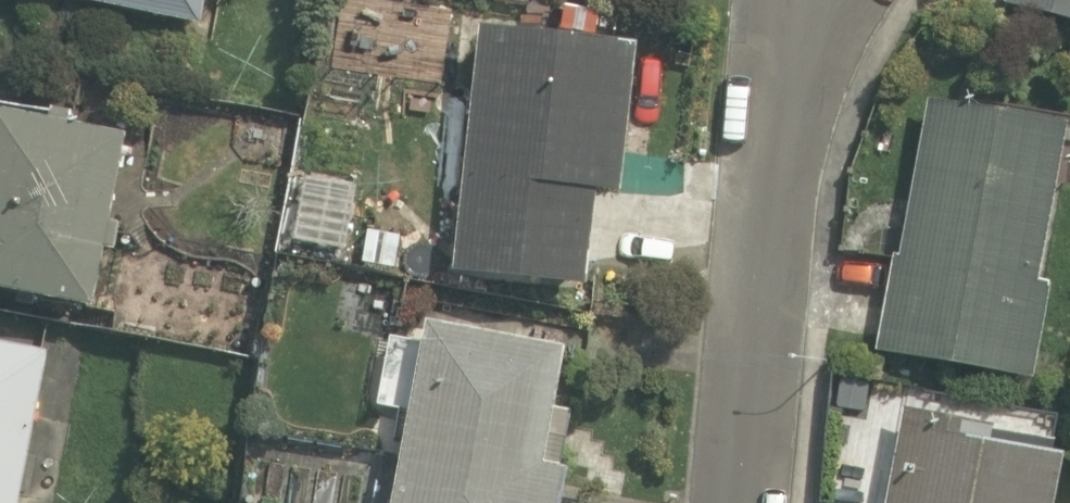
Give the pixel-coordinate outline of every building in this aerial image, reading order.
[(224,24),(226,0),(61,0),(224,24)] [(1069,18),(1069,0),(1017,0),(1069,18)] [(601,199),(621,202),(643,44),(473,20),(437,273),(588,294),(601,199)] [(924,98),(877,349),(1039,379),(1056,285),(1039,282),(1064,148),(1069,149),(1069,125),(924,98)] [(3,108),(0,127),(0,293),(111,312),(142,131),(3,108)] [(370,467),(365,502),(569,502),(590,341),(413,317),(393,470),(370,467)] [(0,339),(0,502),(24,502),(51,348),(0,339)] [(1065,440),(901,407),(881,502),(1052,502),(1065,440)]
